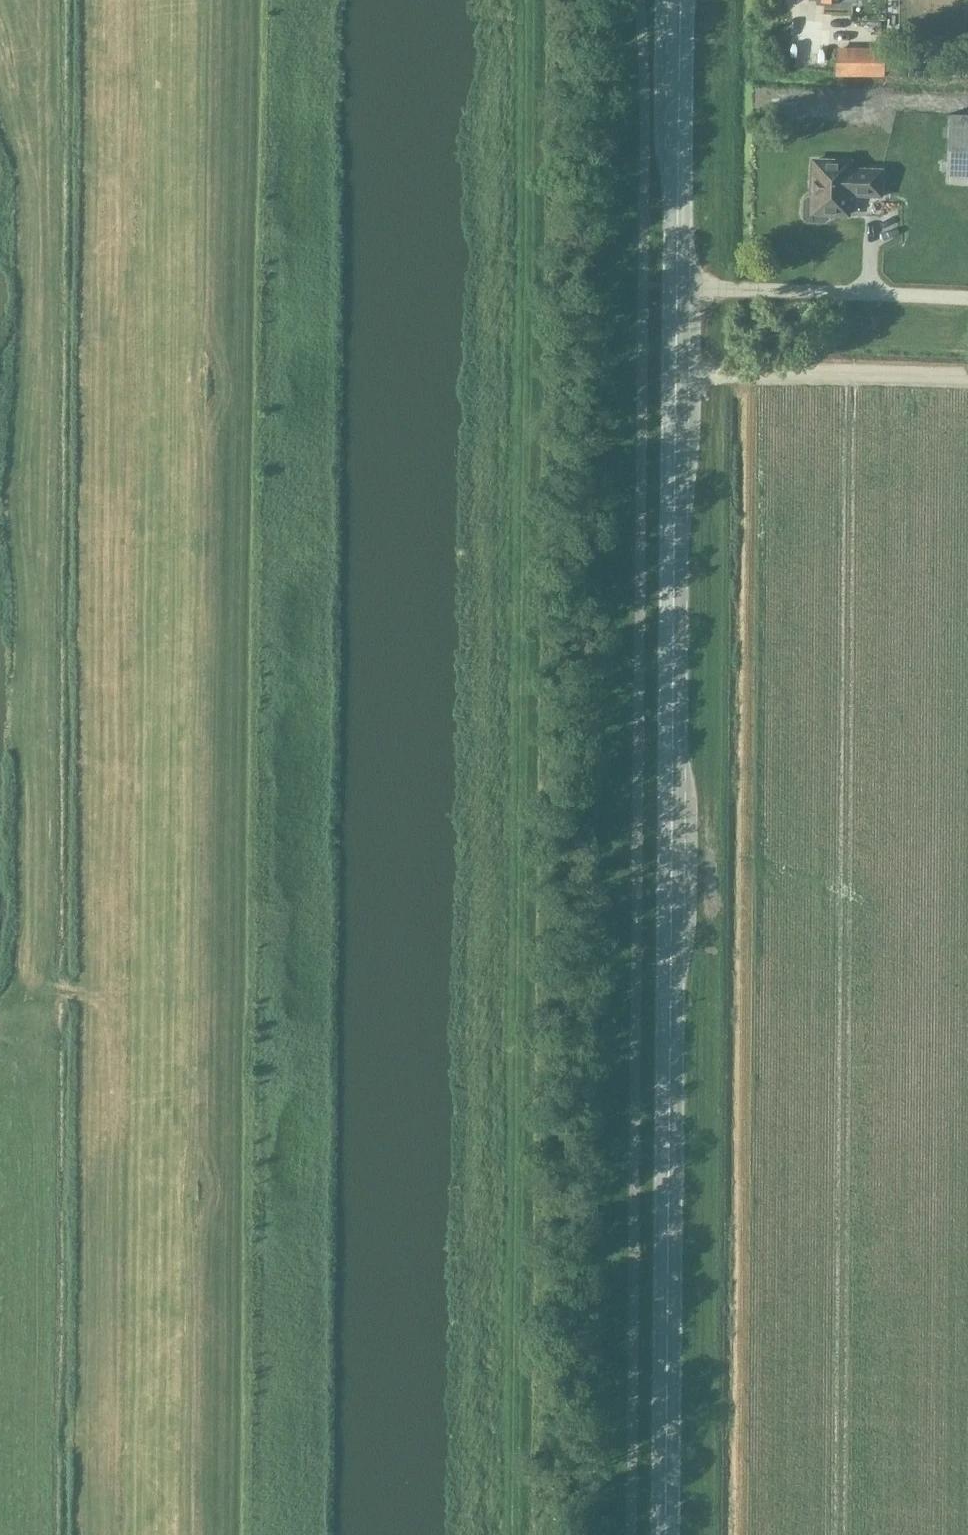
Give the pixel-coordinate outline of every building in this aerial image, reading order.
[(836,75),(885,76),(885,48),(836,47),(836,75)] [(967,185),(967,114),(949,114),(946,184),(967,185)] [(849,168),(849,161),(813,160),(812,197),(808,197),(804,200),(804,217),(807,221),(825,221),(828,218),(828,214),(847,215),(848,202),(855,195),(881,196),(882,169),(849,168)]
